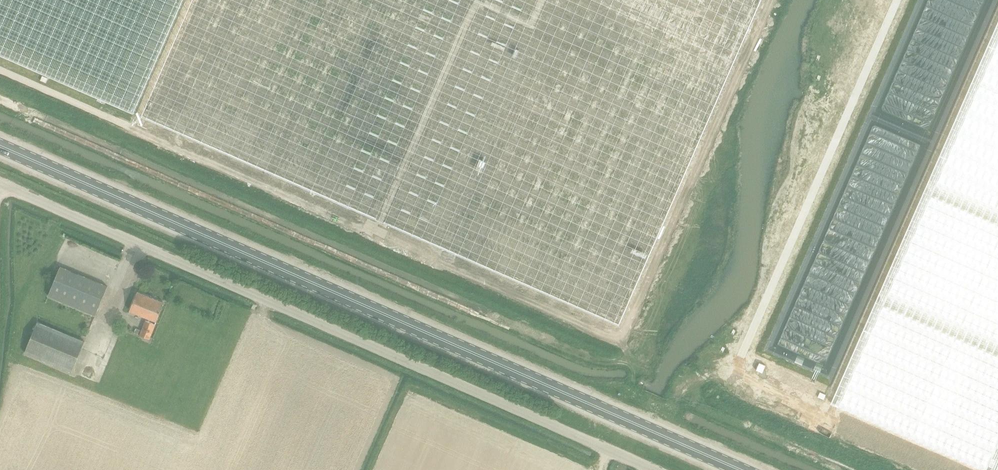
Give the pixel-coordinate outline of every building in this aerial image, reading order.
[(134,113),(183,0),(0,0),(0,55),(134,113)] [(48,296),(58,300),(96,316),(108,286),(60,267),(48,296)] [(157,321),(161,312),(164,303),(138,292),(130,311),(157,321)] [(150,339),(156,325),(146,321),(142,331),(136,329),(134,333),(150,339)] [(72,373),(76,363),(85,342),(38,322),(25,353),(72,373)]
